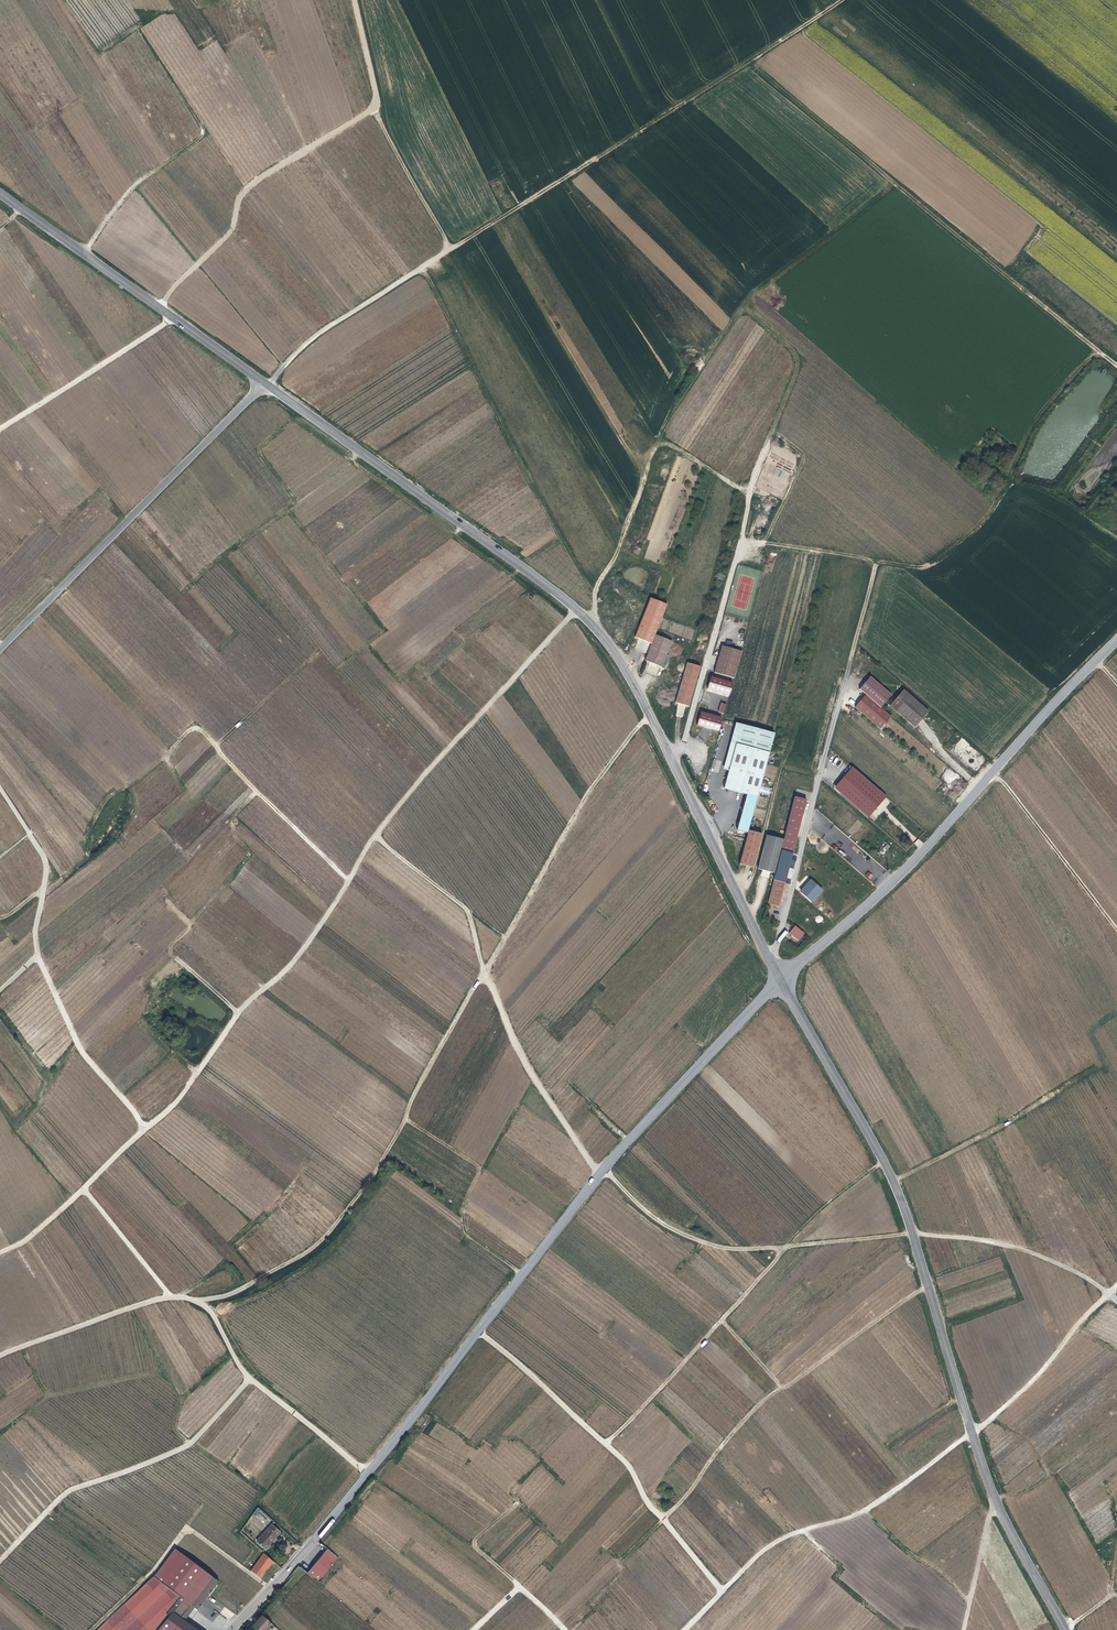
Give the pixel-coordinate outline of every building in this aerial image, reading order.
[(635,637),(652,643),(655,634),(659,626),(667,604),(651,598),(641,622),(635,637)] [(652,643),(645,660),(662,667),(672,641),(655,634),(652,643)] [(742,653),(721,647),(713,675),(734,681),(742,653)] [(687,662),(676,702),(691,706),(701,666),(687,662)] [(871,675),(861,687),(866,692),(882,706),(893,693),(871,675)] [(729,697),(733,682),(711,676),(707,691),(729,697)] [(916,724),(922,717),(929,708),(904,687),(897,695),(890,702),(916,724)] [(882,706),(866,692),(856,704),(880,725),(891,713),(882,706)] [(721,702),(718,712),(724,714),(727,704),(721,702)] [(700,712),(697,726),(720,731),(723,716),(700,712)] [(744,725),(738,723),(727,765),(733,767),(744,725)] [(749,795),(760,798),(777,734),(744,725),(733,767),(727,789),(749,795)] [(869,817),(887,796),(852,766),(834,788),(869,817)] [(751,833),(752,830),(760,798),(749,795),(739,831),(751,833)] [(784,850),(796,852),(805,812),(794,809),(786,839),(784,850)] [(751,833),(743,864),(756,867),(764,833),(752,830),(751,833)] [(769,834),(767,841),(761,868),(778,873),(784,850),(786,839),(769,834)] [(880,852),(884,854),(889,845),(886,843),(880,852)] [(865,876),(870,879),(873,875),(868,871),(865,876)] [(776,880),(770,904),(781,906),(787,882),(776,880)] [(822,890),(812,881),(801,894),(812,903),(822,890)] [(805,935),(796,927),(789,934),(799,942),(805,935)] [(265,1548),(280,1532),(271,1524),(256,1540),(265,1548)] [(326,1548),(306,1571),(317,1581),(338,1557),(326,1548)] [(262,1579),(273,1560),(262,1553),(251,1572),(262,1579)] [(184,1621),(172,1612),(182,1599),(155,1578),(147,1578),(93,1629),(196,1629),(184,1621)] [(193,1607),(182,1599),(172,1612),(184,1621),(193,1607)] [(264,1616),(260,1620),(258,1622),(252,1629),(268,1629),(273,1624),(264,1616)]
